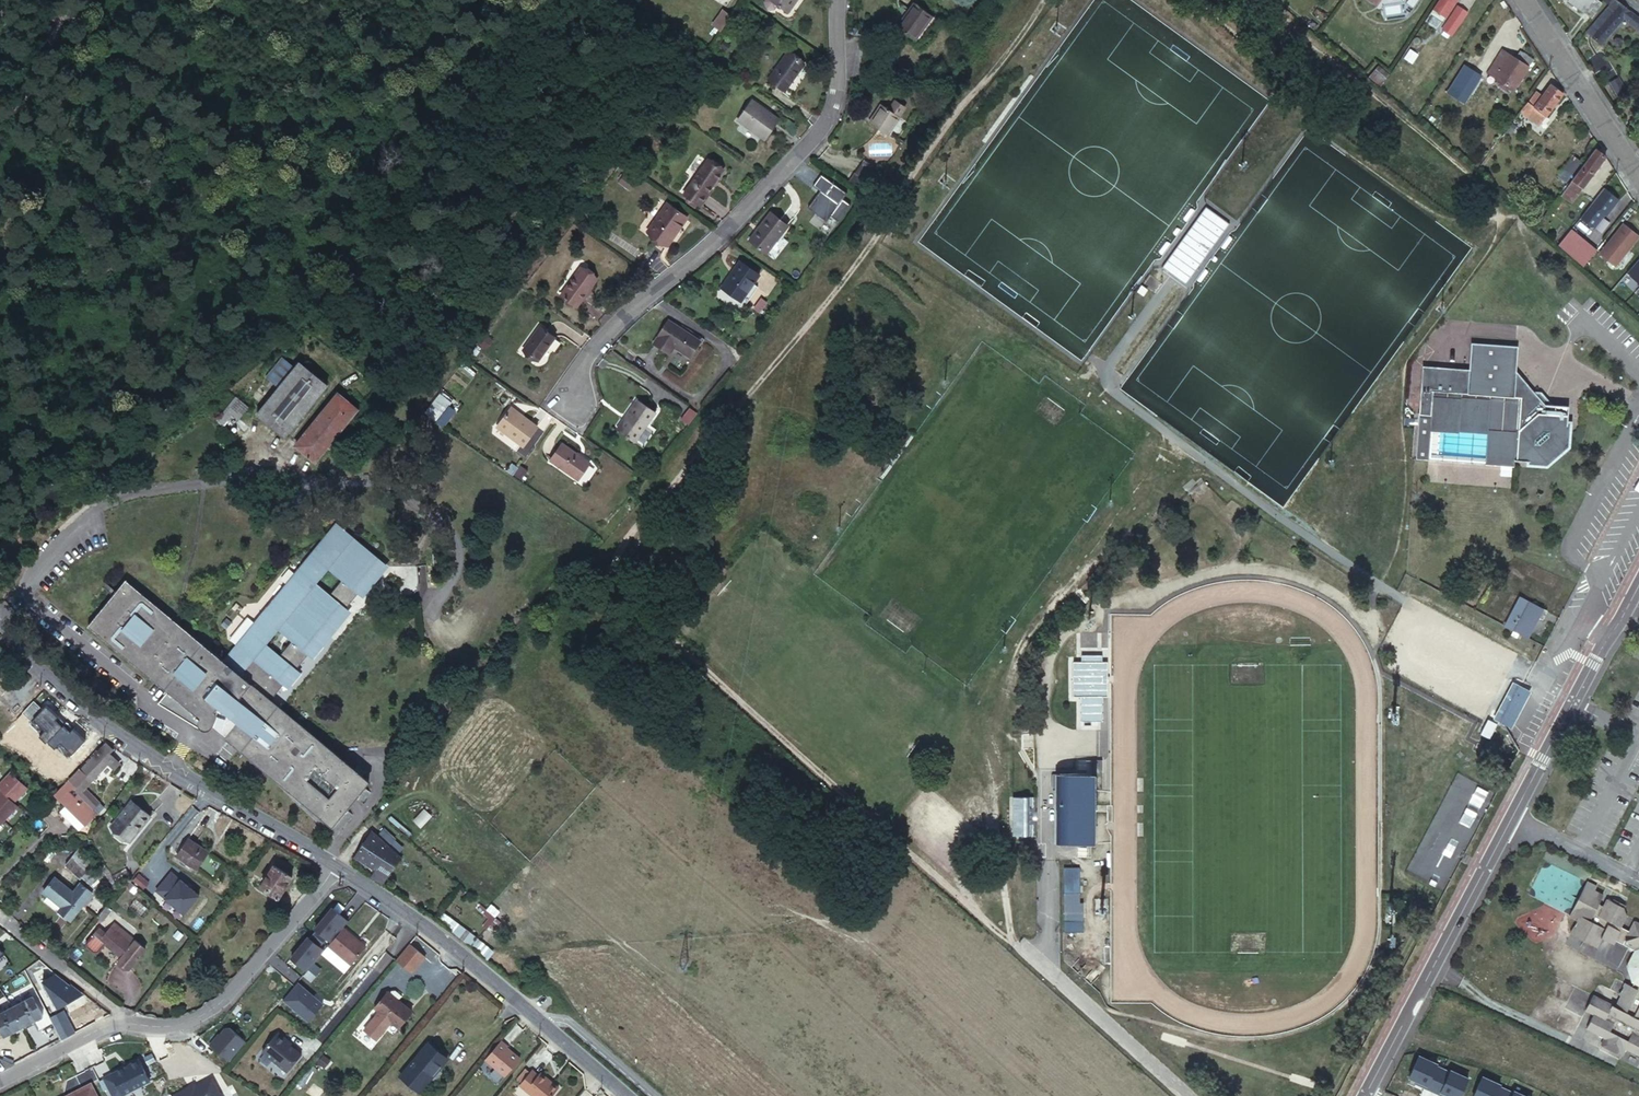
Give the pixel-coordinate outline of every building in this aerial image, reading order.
[(786,14),(796,0),(767,0),(786,14)] [(1432,16),(1444,24),(1460,0),(1443,0),(1432,16)] [(1570,2),(1585,14),(1595,0),(1572,0),(1570,2)] [(1585,14),(1592,20),(1603,6),(1596,0),(1595,0),(1585,14)] [(1616,1),(1598,21),(1588,33),(1595,39),(1602,45),(1625,20),(1637,28),(1638,26),(1638,19),(1616,1)] [(914,4),(897,28),(914,40),(931,16),(914,4)] [(1452,36),(1454,38),(1470,15),(1460,8),(1445,31),(1446,33),(1444,36),(1450,40),(1452,36)] [(712,30),(720,36),(732,20),(723,14),(712,30)] [(1504,52),(1489,75),(1515,92),(1535,62),(1521,53),(1516,59),(1504,52)] [(787,53),(767,81),(784,93),(804,65),(787,53)] [(1378,64),(1368,75),(1378,84),(1388,74),(1378,64)] [(1476,74),(1463,94),(1469,99),(1483,78),(1476,74)] [(1619,80),(1611,85),(1619,97),(1627,92),(1619,80)] [(1528,104),(1524,111),(1542,124),(1546,118),(1548,119),(1564,97),(1552,88),(1544,98),(1538,94),(1529,106),(1528,104)] [(883,104),(870,122),(887,134),(906,107),(897,100),(890,109),(883,104)] [(752,102),(736,122),(763,142),(778,121),(752,102)] [(1607,159),(1597,151),(1562,197),(1573,205),(1584,190),(1585,190),(1590,184),(1589,183),(1607,159)] [(682,193),(697,204),(706,193),(721,171),(707,160),(682,193)] [(1573,162),(1563,175),(1570,181),(1580,167),(1573,162)] [(829,214),(838,220),(849,203),(842,198),(846,192),(820,174),(812,185),(819,189),(807,207),(826,219),(829,214)] [(1209,174),(1142,263),(1176,288),(1244,197),(1209,174)] [(1610,194),(1605,190),(1582,220),(1593,229),(1605,215),(1607,217),(1618,201),(1613,197),(1616,194),(1612,191),(1610,194)] [(706,193),(697,204),(700,206),(709,195),(706,193)] [(668,205),(647,233),(667,247),(687,219),(668,205)] [(771,212),(749,240),(766,253),(788,226),(771,212)] [(1621,235),(1616,241),(1603,257),(1617,268),(1638,242),(1634,239),(1637,236),(1625,225),(1622,229),(1624,231),(1621,235)] [(1610,236),(1616,241),(1621,235),(1616,230),(1610,236)] [(1561,250),(1583,270),(1595,255),(1583,245),(1586,242),(1573,232),(1559,249),(1561,250)] [(1595,255),(1598,252),(1586,242),(1583,245),(1595,255)] [(726,277),(719,288),(738,301),(757,276),(738,262),(732,270),(734,271),(728,279),(726,277)] [(582,270),(564,298),(581,309),(599,280),(582,270)] [(764,273),(763,295),(773,295),(774,273),(764,273)] [(666,319),(650,341),(666,353),(671,345),(686,356),(696,341),(666,319)] [(542,330),(525,352),(539,364),(557,341),(542,330)] [(1569,408),(1545,407),(1517,373),(1519,348),(1472,345),(1470,371),(1423,369),(1420,415),(1417,462),(1516,468),(1516,462),(1547,464),(1566,447),(1569,408)] [(279,386),(257,414),(284,436),(326,384),(299,362),(294,368),(283,359),(268,377),(279,386)] [(337,393),(295,446),(315,461),(357,409),(337,393)] [(424,411),(434,419),(450,401),(440,393),(424,411)] [(1542,395),(1535,394),(1545,407),(1552,407),(1542,395)] [(235,395),(216,419),(229,430),(248,406),(235,395)] [(688,424),(695,412),(688,407),(681,420),(688,424)] [(636,408),(622,436),(641,446),(655,418),(636,408)] [(510,413),(498,429),(523,447),(536,430),(510,413)] [(560,443),(548,460),(576,479),(587,461),(560,443)] [(203,725),(207,725),(210,724),(267,770),(334,824),(371,778),(273,700),(383,560),(338,524),(227,663),(126,581),(89,627),(171,694),(163,703),(199,723),(203,725)] [(1520,598),(1504,626),(1512,630),(1510,634),(1518,639),(1520,634),(1529,638),(1539,618),(1543,620),(1547,612),(1520,598)] [(1080,729),(1100,729),(1100,720),(1101,694),(1106,695),(1107,660),(1072,660),(1072,694),(1080,694),(1080,729)] [(1502,723),(1504,724),(1523,688),(1513,683),(1492,722),(1487,719),(1480,734),(1489,738),(1497,724),(1501,726),(1502,723)] [(110,746),(107,743),(105,745),(104,744),(97,751),(80,770),(79,769),(70,778),(78,787),(77,792),(93,808),(95,807),(99,802),(81,785),(87,777),(91,781),(109,762),(113,758),(109,754),(113,749),(110,746)] [(1080,750),(1085,771),(1089,771),(1091,764),(1091,750),(1080,750)] [(1046,778),(1057,785),(1057,771),(1046,764),(1046,778)] [(1057,771),(1057,785),(1057,841),(1089,841),(1089,771),(1085,771),(1057,771)] [(0,787),(0,790),(2,792),(15,804),(28,790),(12,774),(0,787)] [(98,812),(93,808),(77,792),(78,787),(70,778),(62,785),(64,787),(56,795),(66,805),(61,811),(79,829),(92,816),(94,817),(98,812)] [(1005,788),(1006,827),(1029,827),(1029,788),(1005,788)] [(0,795),(0,816),(5,822),(19,807),(15,804),(2,792),(0,795)] [(132,801),(111,825),(130,840),(150,816),(132,801)] [(400,857),(371,831),(354,856),(375,869),(369,876),(378,882),(400,857)] [(187,839),(175,854),(194,869),(207,852),(187,839)] [(1056,861),(1056,903),(1075,904),(1075,893),(1071,893),(1071,862),(1056,861)] [(272,865),(259,887),(277,898),(291,877),(272,865)] [(125,867),(119,870),(111,874),(119,888),(130,875),(125,867)] [(64,876),(59,882),(68,888),(73,883),(64,876)] [(68,888),(59,882),(54,877),(43,891),(62,906),(73,892),(68,888)] [(138,887),(129,880),(125,885),(134,892),(138,887)] [(1623,920),(1617,933),(1606,927),(1612,915),(1610,906),(1611,904),(1600,899),(1599,901),(1594,898),(1590,906),(1584,903),(1588,895),(1579,891),(1582,886),(1573,882),(1554,916),(1563,921),(1556,934),(1582,948),(1587,938),(1600,945),(1602,941),(1623,952),(1614,969),(1618,989),(1613,986),(1606,998),(1608,999),(1602,1010),(1579,999),(1572,1014),(1580,1019),(1573,1033),(1630,1062),(1637,1048),(1638,1049),(1638,1029),(1631,1025),(1637,1014),(1638,1015),(1638,1014),(1638,929),(1623,920)] [(420,900),(415,906),(429,916),(434,910),(420,900)] [(107,906),(98,917),(103,920),(111,910),(107,906)] [(98,953),(105,944),(123,958),(120,961),(130,969),(146,949),(126,933),(114,923),(105,933),(99,929),(95,935),(88,944),(88,948),(95,953),(98,953)] [(451,931),(469,944),(475,936),(457,923),(451,931)] [(367,944),(345,926),(330,944),(352,962),(367,944)] [(322,969),(314,963),(305,973),(313,980),(322,969)] [(33,991),(29,984),(0,999),(0,1008),(33,991)] [(391,990),(389,993),(396,999),(399,995),(395,991),(391,990)] [(396,999),(389,993),(387,992),(375,1008),(398,1028),(412,1012),(396,999)] [(13,1006),(23,1025),(42,1015),(32,996),(13,1006)] [(23,1025),(13,1006),(0,1013),(0,1030),(3,1036),(23,1025)] [(218,1037),(211,1045),(230,1061),(246,1041),(230,1028),(226,1029),(218,1038),(218,1037)] [(263,1050),(287,1071),(301,1054),(286,1041),(286,1037),(282,1034),(279,1034),(278,1034),(263,1050)] [(517,1055),(507,1046),(508,1045),(501,1039),(486,1058),(503,1073),(517,1055)] [(428,1043),(401,1076),(419,1091),(446,1058),(428,1043)] [(150,1080),(143,1064),(154,1059),(150,1052),(101,1075),(111,1095),(116,1095),(150,1080)] [(1417,1055),(1408,1076),(1415,1080),(1432,1087),(1441,1068),(1434,1065),(1435,1063),(1417,1055)] [(528,1069),(523,1065),(514,1075),(519,1079),(528,1069)] [(517,1081),(534,1095),(546,1095),(556,1085),(538,1070),(536,1072),(530,1067),(528,1069),(519,1079),(517,1081)] [(1432,1087),(1448,1095),(1451,1095),(1458,1095),(1466,1077),(1449,1069),(1448,1071),(1441,1068),(1432,1087)] [(1472,1095),(1501,1095),(1504,1089),(1497,1086),(1498,1084),(1481,1076),(1472,1095)] [(175,1095),(222,1095),(212,1078),(190,1090),(189,1088),(175,1095)] [(1432,1087),(1415,1080),(1414,1083),(1431,1090),(1432,1087)] [(91,1083),(67,1095),(68,1095),(97,1095),(91,1083)] [(1431,1090),(1443,1095),(1448,1095),(1432,1087),(1431,1090)]
